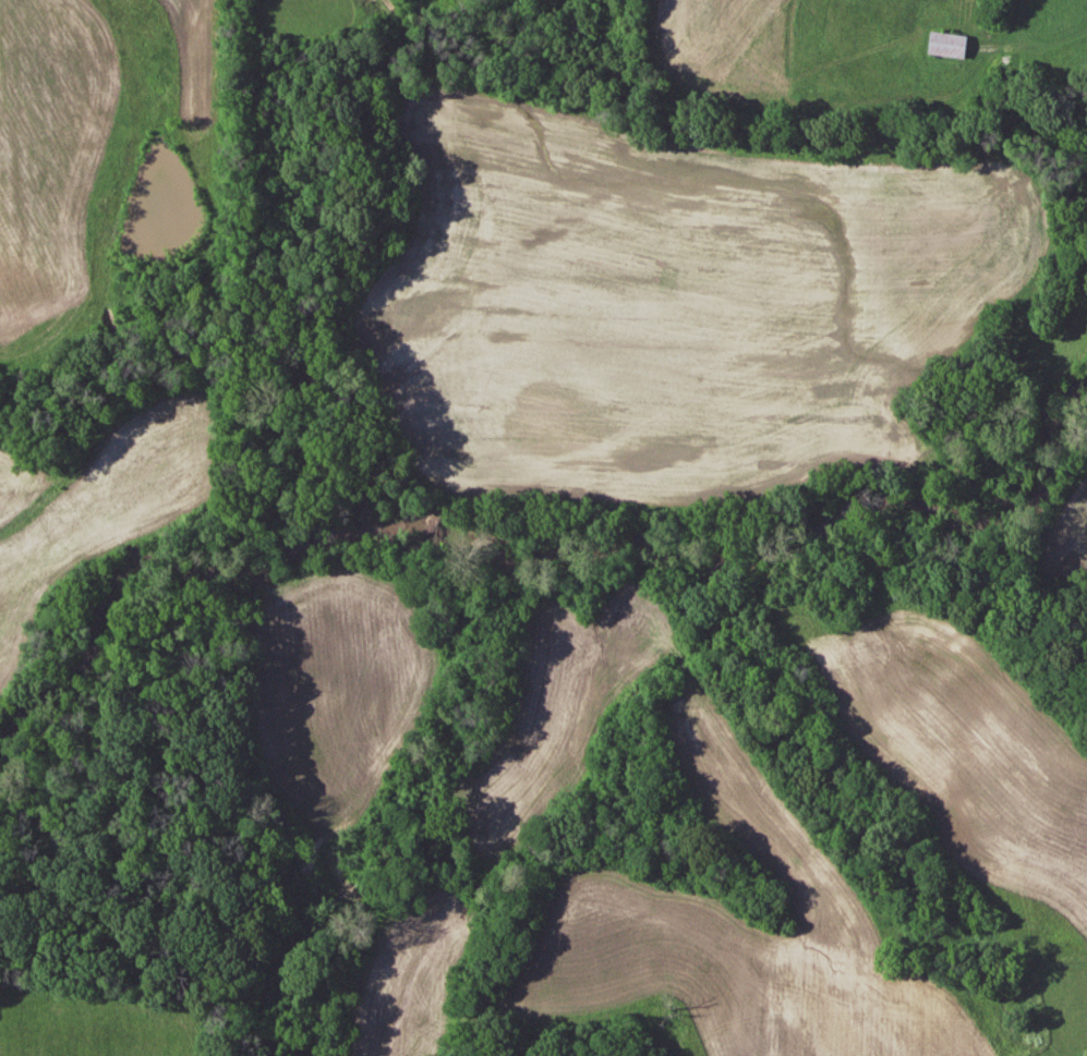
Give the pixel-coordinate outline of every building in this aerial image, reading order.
[(926,54),(967,59),(970,36),(928,31),(926,54)]
